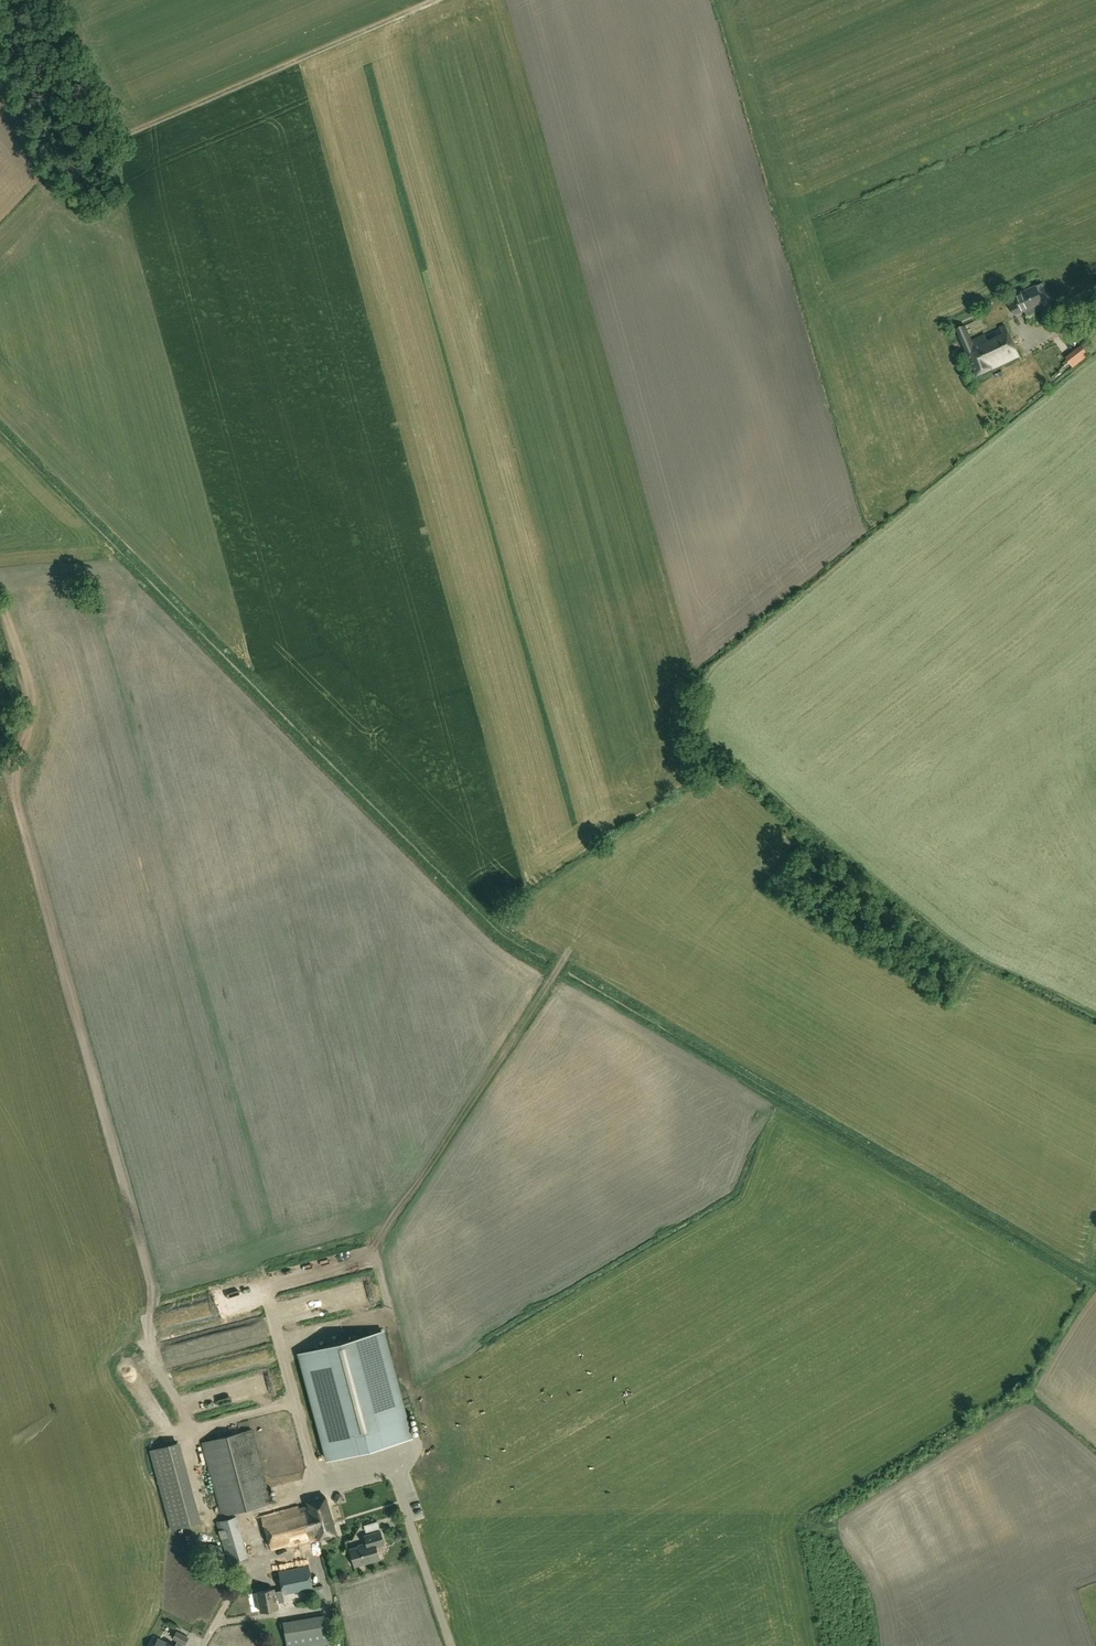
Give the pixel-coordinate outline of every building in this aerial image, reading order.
[(1017,301),(1011,304),(1015,314),(1026,309),(1026,308),(1038,304),(1036,301),(1042,299),(1037,285),(1015,295),(1017,301)] [(973,340),(970,335),(986,328),(979,313),(955,324),(978,375),(1020,355),(1005,326),(973,340)] [(154,1316),(146,1316),(147,1332),(155,1331),(154,1316)] [(300,1353),(328,1460),(411,1438),(383,1331),(300,1353)] [(123,1366),(130,1378),(142,1372),(134,1359),(123,1366)] [(271,1503),(252,1430),(203,1443),(222,1516),(271,1503)] [(177,1443),(150,1450),(171,1529),(198,1522),(177,1443)] [(309,1505),(262,1518),(271,1551),(318,1537),(319,1540),(336,1535),(325,1497),(308,1502),(309,1505)] [(236,1517),(228,1519),(216,1522),(218,1531),(220,1539),(224,1538),(226,1545),(221,1546),(210,1543),(201,1553),(204,1564),(217,1567),(225,1558),(225,1557),(226,1557),(226,1559),(230,1558),(231,1562),(248,1557),(236,1517)] [(369,1531),(382,1530),(381,1522),(368,1523),(369,1531)] [(376,1548),(383,1546),(379,1532),(363,1537),(364,1540),(361,1541),(362,1546),(349,1550),(354,1567),(379,1559),(376,1548)] [(283,1594),(313,1589),(315,1598),(325,1597),(323,1585),(312,1587),(308,1565),(279,1571),(282,1590),(274,1592),(274,1589),(257,1592),(260,1612),(277,1609),(276,1603),(284,1602),(283,1594)] [(287,1645),(309,1645),(329,1643),(325,1617),(283,1623),(287,1645)] [(176,1631),(173,1638),(178,1640),(175,1645),(168,1642),(165,1645),(182,1645),(184,1643),(185,1644),(188,1638),(176,1631)]
